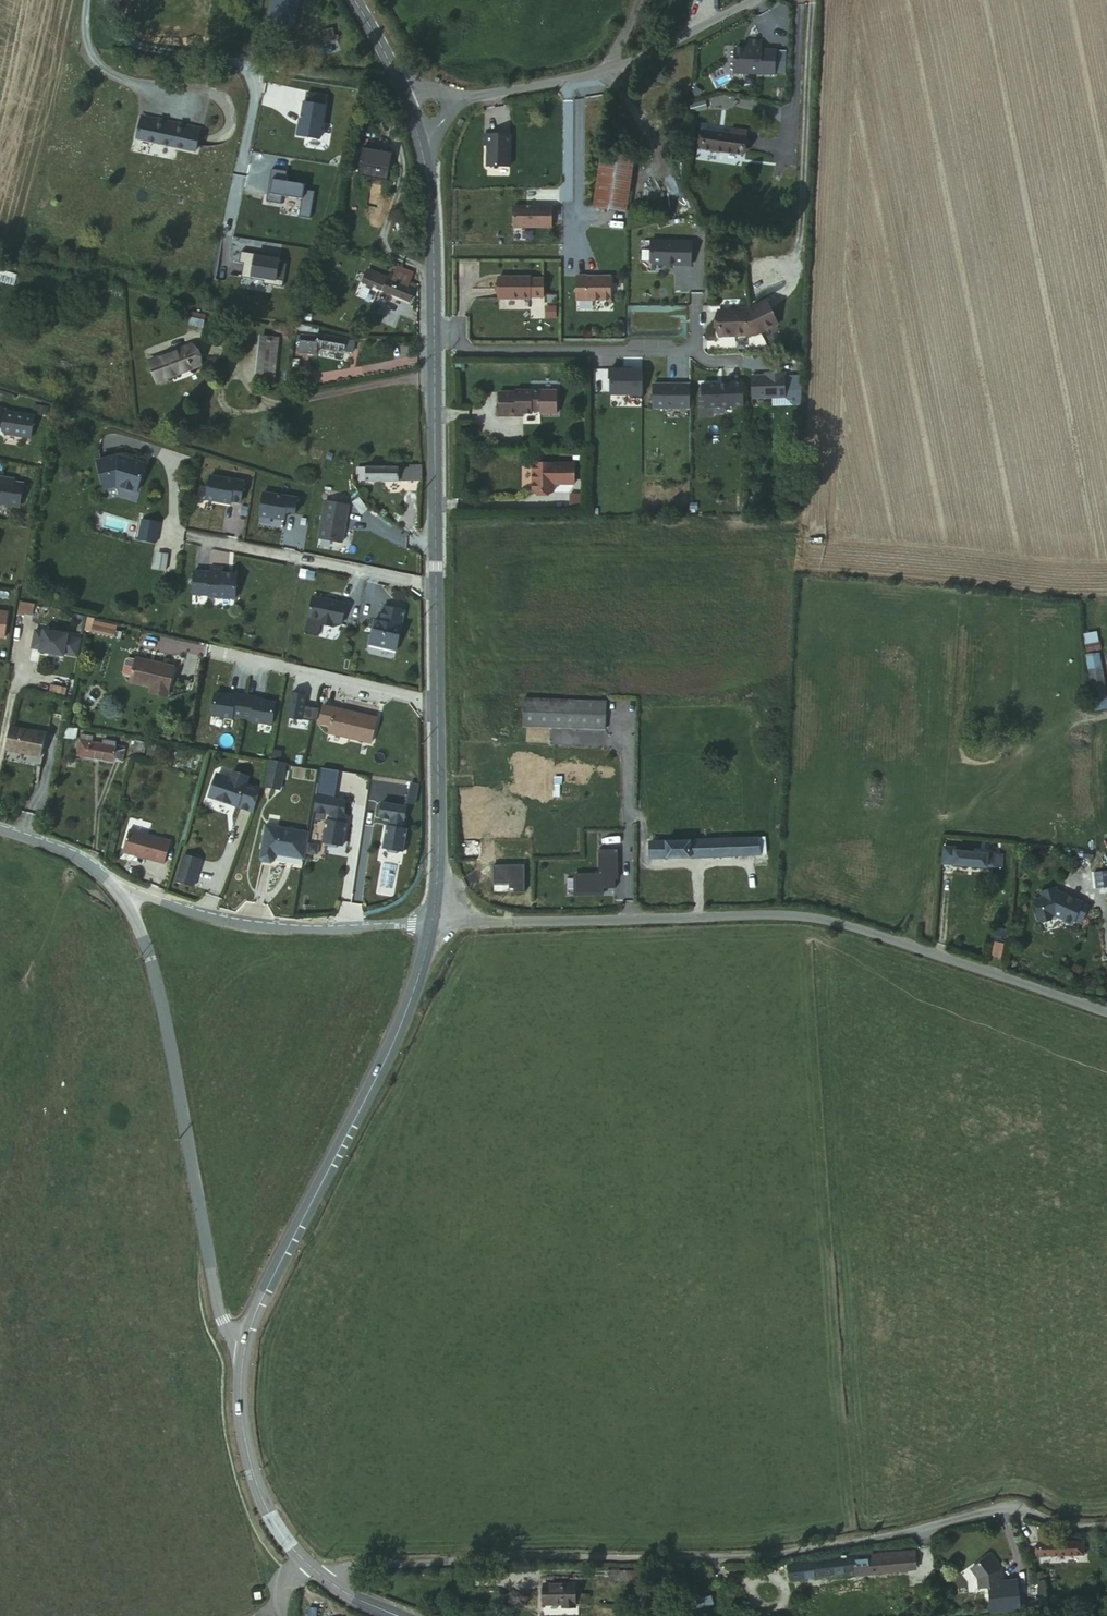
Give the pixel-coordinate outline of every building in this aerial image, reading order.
[(270,26),(296,26),(298,0),(272,0),(270,26)] [(333,28),(322,28),(324,40),(334,39),(333,28)] [(772,75),(773,51),(759,50),(759,41),(747,40),(746,49),(732,49),(731,73),(772,75)] [(296,137),(319,141),(324,108),(323,107),(324,98),(307,95),(305,104),(304,104),(300,127),(298,126),(296,137)] [(146,122),(138,121),(134,139),(193,152),(198,129),(147,118),(146,122)] [(745,137),(702,129),(698,148),(742,156),(745,137)] [(511,165),(511,133),(485,133),(485,143),(488,143),(488,164),(511,165)] [(386,155),(357,149),(352,177),(381,183),(386,155)] [(630,155),(598,150),(590,204),(623,208),(630,155)] [(284,182),(286,172),(271,170),(265,202),(280,205),(281,197),(301,201),(298,218),(309,220),(314,192),(303,190),(304,185),(284,182)] [(548,227),(547,206),(510,207),(510,228),(548,227)] [(688,265),(688,243),(647,240),(647,261),(649,264),(658,265),(658,263),(663,263),(663,265),(688,265)] [(240,252),(238,264),(242,264),(240,278),(263,281),(262,284),(281,287),(285,264),(278,263),(278,260),(254,256),(255,254),(240,252)] [(391,267),(388,278),(407,284),(408,280),(410,273),(391,267)] [(407,284),(388,278),(386,278),(387,275),(367,269),(361,285),(407,300),(414,283),(408,280),(407,284)] [(528,277),(496,278),(496,299),(528,299),(528,277)] [(608,277),(574,277),(574,301),(608,301),(608,277)] [(748,305),(718,306),(718,331),(754,331),(775,318),(762,296),(748,305)] [(206,313),(191,310),(189,321),(204,324),(206,313)] [(317,338),(301,335),(298,351),(315,354),(316,347),(350,352),(351,341),(318,336),(317,338)] [(276,348),(267,348),(265,392),(281,392),(283,343),(276,343),(276,348)] [(204,348),(167,361),(174,382),(212,367),(204,348)] [(640,393),(640,369),(631,369),(631,368),(605,368),(607,393),(640,393)] [(757,375),(749,376),(749,397),(781,397),(781,391),(790,391),(790,375),(781,375),(781,372),(762,372),(763,377),(759,377),(757,375)] [(687,383),(651,383),(651,407),(687,407),(687,383)] [(730,405),(729,383),(699,384),(699,395),(701,397),(702,406),(730,405)] [(536,390),(511,390),(511,392),(495,392),(496,416),(513,416),(513,413),(528,413),(528,411),(536,410),(536,390)] [(34,415),(5,410),(4,419),(0,419),(0,426),(3,426),(2,430),(1,433),(4,433),(30,437),(34,415)] [(118,452),(97,457),(104,485),(117,482),(137,488),(145,461),(130,456),(129,459),(119,455),(118,452)] [(420,482),(420,469),(366,467),(358,467),(357,479),(365,479),(365,480),(420,482)] [(573,487),(573,467),(532,468),(533,496),(555,496),(554,488),(573,487)] [(244,479),(210,474),(206,498),(230,502),(231,499),(240,501),(244,479)] [(19,507),(22,484),(13,483),(1,480),(1,478),(0,478),(0,504),(19,507)] [(297,496),(263,490),(259,513),(283,518),(285,511),(294,512),(297,496)] [(327,491),(325,500),(339,502),(340,494),(327,491)] [(570,507),(583,507),(583,493),(570,493),(570,507)] [(339,502),(325,500),(318,536),(341,541),(348,504),(339,502)] [(266,526),(282,529),(280,543),(294,546),(297,528),(282,525),(283,521),(267,518),(266,526)] [(138,541),(155,544),(159,522),(142,519),(138,541)] [(168,553),(160,552),(157,568),(165,569),(168,553)] [(307,569),(299,567),(298,575),(306,576),(307,569)] [(193,573),(192,595),(208,596),(208,598),(234,600),(236,575),(222,575),(223,569),(210,568),(210,574),(193,573)] [(395,590),(394,596),(403,598),(404,592),(395,590)] [(345,602),(312,596),(308,616),(320,618),(319,622),(332,625),(333,621),(341,622),(345,602)] [(19,601),(17,614),(33,616),(35,603),(19,601)] [(369,643),(396,648),(405,609),(383,604),(380,619),(374,618),(373,624),(376,625),(376,628),(372,627),(369,643)] [(93,619),(88,617),(85,630),(120,636),(121,631),(92,625),(93,619)] [(77,657),(81,639),(67,637),(68,635),(43,630),(43,632),(35,630),(32,648),(40,650),(39,652),(63,657),(64,655),(77,657)] [(1084,633),(1085,652),(1099,651),(1098,633),(1084,633)] [(1090,711),(1106,709),(1101,653),(1085,655),(1090,711)] [(174,666),(135,656),(135,658),(128,656),(125,658),(122,671),(124,674),(130,676),(129,680),(150,686),(148,692),(165,696),(174,666)] [(304,694),(291,691),(286,720),(313,726),(317,708),(302,705),(304,694)] [(233,697),(213,693),(209,714),(230,718),(230,716),(249,720),(249,721),(269,726),(273,704),(253,701),(254,698),(234,694),(233,697)] [(604,702),(522,699),(522,727),(603,729),(604,702)] [(377,715),(323,704),(319,722),(331,724),(329,732),(372,740),(377,715)] [(76,727),(66,725),(64,734),(75,735),(76,727)] [(45,735),(10,728),(5,751),(40,758),(45,735)] [(113,746),(100,744),(89,742),(90,735),(79,732),(75,754),(120,762),(123,748),(113,746)] [(288,750),(291,737),(274,734),(271,747),(288,750)] [(131,762),(138,738),(133,737),(129,762),(131,762)] [(144,739),(138,738),(131,762),(140,764),(144,739)] [(279,764),(266,760),(259,786),(273,790),(279,764)] [(230,805),(245,810),(253,787),(239,782),(242,775),(231,771),(228,778),(225,777),(214,773),(210,775),(203,795),(222,802),(225,801),(231,803),(230,805)] [(419,782),(411,780),(408,800),(416,801),(419,782)] [(313,794),(311,808),(328,811),(327,818),(323,818),(319,840),(323,841),(326,844),(334,845),(337,843),(340,843),(344,821),(341,821),(343,813),(341,813),(343,798),(313,794)] [(401,825),(405,803),(380,799),(378,814),(390,816),(389,823),(385,823),(382,845),(385,845),(387,849),(395,850),(398,847),(402,848),(406,826),(401,825)] [(302,857),(306,831),(263,823),(258,856),(260,860),(269,861),(273,859),(274,852),(302,857)] [(611,858),(610,829),(586,830),(588,858),(611,858)] [(168,841),(126,830),(121,851),(142,857),(141,858),(162,863),(168,841)] [(651,859),(719,857),(757,856),(757,837),(650,842),(651,859)] [(954,865),(954,851),(955,847),(942,847),(940,863),(954,865)] [(1002,855),(954,851),(954,865),(1001,868),(1002,855)] [(199,859),(182,855),(174,881),(191,886),(199,859)] [(1055,892),(1053,885),(1038,890),(1039,895),(1031,898),(1034,909),(1033,912),(1035,919),(1037,919),(1040,921),(1048,918),(1050,915),(1052,914),(1060,919),(1060,920),(1068,925),(1070,924),(1072,920),(1078,924),(1087,907),(1081,904),(1081,902),(1062,892),(1061,895),(1055,892)] [(999,935),(999,930),(992,929),(991,941),(999,942),(999,935)] [(1002,944),(988,943),(987,957),(1001,958),(1002,944)] [(1038,1557),(1082,1555),(1081,1543),(1064,1545),(1064,1538),(1048,1539),(1048,1545),(1038,1545),(1038,1557)] [(853,1560),(854,1574),(854,1577),(915,1571),(913,1552),(853,1560)] [(989,1558),(987,1559),(994,1567),(996,1566),(989,1558)] [(979,1590),(989,1589),(1001,1588),(999,1577),(1001,1577),(1001,1572),(996,1566),(994,1567),(987,1559),(971,1571),(978,1581),(979,1590)] [(790,1582),(854,1574),(853,1560),(788,1568),(790,1582)] [(626,1580),(626,1571),(608,1571),(608,1582),(626,1580)] [(544,1585),(544,1604),(563,1603),(563,1608),(576,1608),(576,1584),(544,1585)] [(1001,1588),(989,1589),(991,1611),(1019,1608),(1018,1586),(1001,1588)]
